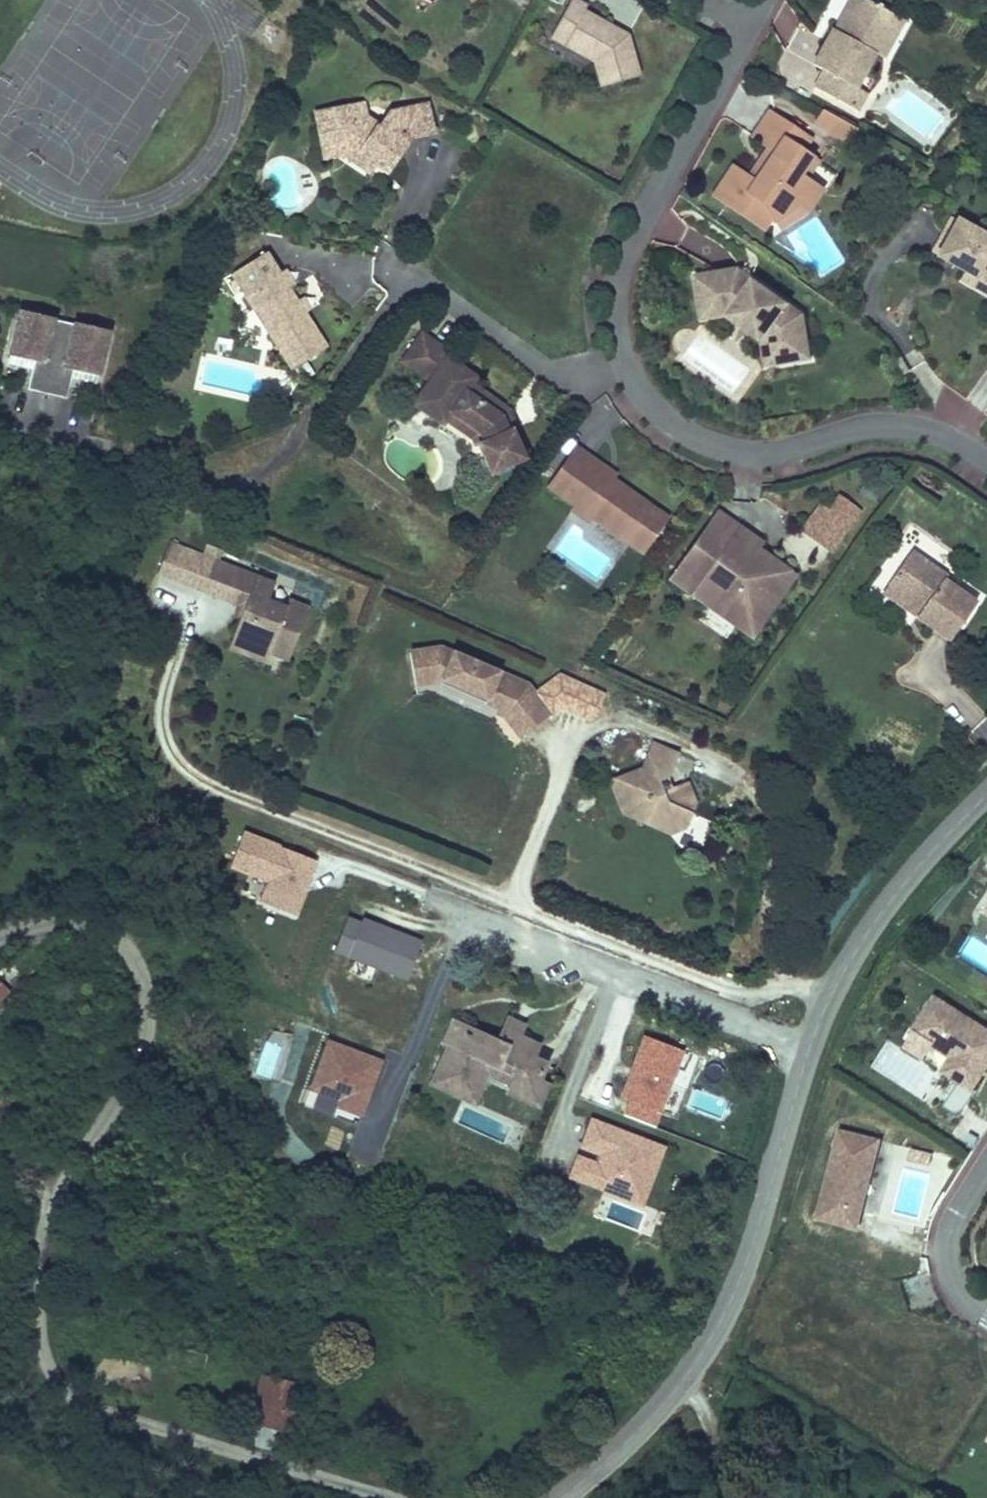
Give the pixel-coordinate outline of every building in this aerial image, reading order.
[(624,37),(600,25),(581,14),(586,6),(574,0),(568,0),(553,30),(570,38),(565,46),(592,59),(601,89),(636,77),(624,37)] [(891,15),(863,0),(846,0),(837,17),(842,19),(834,32),(830,29),(829,29),(808,64),(819,70),(810,87),(852,110),(861,94),(850,88),(869,54),(891,15)] [(600,25),(605,16),(586,6),(581,14),(600,25)] [(879,59),(901,21),(891,15),(869,54),(879,59)] [(834,32),(842,19),(837,17),(830,29),(834,32)] [(549,38),(565,46),(570,38),(553,30),(549,38)] [(361,101),(309,112),(318,160),(336,156),(366,175),(372,166),(384,173),(407,138),(430,134),(426,102),(386,107),(375,123),(365,117),(361,101)] [(801,203),(817,184),(803,176),(794,169),(806,150),(791,142),(797,132),(766,113),(750,140),(762,148),(771,153),(749,184),(741,180),(727,171),(711,195),(737,211),(749,195),(764,205),(774,219),(801,203)] [(817,127),(831,134),(839,122),(825,114),(817,127)] [(831,134),(850,144),(856,131),(839,122),(831,134)] [(806,150),(811,141),(797,132),(791,142),(806,150)] [(741,180),(749,184),(771,153),(762,148),(741,180)] [(803,176),(816,157),(806,150),(794,169),(803,176)] [(780,227),(812,208),(823,189),(817,184),(801,203),(774,219),(780,227)] [(774,219),(764,205),(749,195),(737,211),(761,228),(774,219)] [(980,234),(953,220),(934,256),(961,271),(986,284),(986,238),(980,234)] [(292,369),(326,347),(303,313),(295,300),(287,288),(292,285),(282,270),(278,273),(264,253),(230,275),(292,369)] [(809,361),(801,316),(735,270),(710,275),(714,298),(766,334),(771,367),(809,361)] [(961,271),(956,280),(986,296),(986,284),(961,271)] [(771,367),(766,334),(714,298),(710,275),(690,278),(698,323),(724,319),(758,341),(764,368),(771,367)] [(309,310),(300,297),(295,300),(303,313),(309,310)] [(4,355),(29,361),(22,391),(62,400),(68,370),(93,375),(102,332),(13,314),(4,355)] [(514,427),(503,407),(467,383),(471,376),(442,358),(446,351),(417,333),(396,364),(423,381),(418,387),(480,426),(486,436),(476,440),(470,442),(483,474),(523,458),(509,429),(514,427)] [(486,436),(480,426),(418,387),(408,402),(436,420),(441,413),(471,431),(476,440),(486,436)] [(608,480),(612,475),(572,448),(569,452),(608,480)] [(638,551),(662,518),(608,480),(569,452),(545,486),(573,506),(578,499),(592,509),(587,516),(638,551)] [(838,495),(827,510),(819,505),(798,535),(837,560),(867,515),(838,495)] [(587,516),(592,509),(578,499),(573,506),(587,516)] [(583,521),(587,516),(573,506),(570,511),(583,521)] [(760,615),(788,573),(752,549),(748,554),(728,540),(736,528),(713,513),(668,580),(690,595),(703,576),(760,615)] [(752,549),(756,542),(736,528),(728,540),(748,554),(752,549)] [(157,574),(214,596),(227,562),(170,540),(157,574)] [(974,607),(944,585),(948,579),(912,553),(887,588),(920,610),(916,616),(950,641),(974,607)] [(288,661),(310,605),(291,598),(288,606),(270,599),(277,581),(227,562),(214,596),(239,606),(245,608),(240,620),(235,634),(249,640),(259,644),(255,654),(268,659),(270,654),(288,661)] [(747,634),(760,615),(703,576),(690,595),(747,634)] [(916,616),(920,610),(887,588),(882,595),(916,616)] [(240,620),(245,608),(239,606),(235,617),(240,620)] [(259,644),(249,640),(235,634),(229,649),(266,663),(268,659),(255,654),(259,644)] [(527,686),(454,653),(452,656),(434,648),(410,652),(414,684),(435,681),(441,684),(443,679),(485,698),(483,703),(505,713),(502,716),(519,739),(549,717),(527,686)] [(485,698),(443,679),(441,684),(483,703),(485,698)] [(669,787),(665,777),(676,754),(651,744),(640,770),(610,782),(623,818),(665,837),(675,811),(687,816),(692,803),(683,782),(669,787)] [(665,837),(680,832),(687,816),(675,811),(665,837)] [(295,913),(317,857),(241,826),(226,864),(263,879),(256,897),(295,913)] [(330,948),(406,978),(422,938),(346,908),(330,948)] [(350,970),(368,977),(373,964),(355,958),(350,970)] [(11,991),(0,981),(0,1002),(11,991)] [(986,1057),(986,1037),(928,1001),(907,1034),(945,1058),(946,1061),(939,1073),(966,1090),(983,1064),(986,1057)] [(501,1032),(515,1038),(521,1025),(507,1019),(501,1032)] [(444,1045),(456,1050),(464,1030),(448,1024),(440,1044),(444,1045)] [(541,1062),(529,1057),(534,1045),(515,1038),(501,1032),(496,1043),(464,1030),(456,1050),(444,1045),(430,1077),(443,1083),(440,1092),(459,1100),(464,1088),(474,1092),(482,1075),(486,1064),(511,1074),(507,1085),(504,1091),(535,1104),(542,1085),(533,1082),(541,1062)] [(613,1108),(655,1124),(685,1047),(643,1031),(613,1108)] [(324,1033),(298,1098),(356,1122),(382,1056),(324,1033)] [(482,1075),(507,1085),(511,1074),(486,1064),(482,1075)] [(427,1086),(440,1092),(443,1083),(430,1077),(427,1086)] [(459,1100),(470,1104),(474,1092),(464,1088),(459,1100)] [(641,1205),(666,1143),(590,1113),(565,1174),(641,1205)] [(852,1227),(874,1141),(835,1131),(813,1218),(852,1227)] [(925,1159),(928,1148),(908,1143),(905,1154),(925,1159)] [(259,1375),(255,1393),(262,1395),(256,1425),(289,1433),(299,1384),(259,1375)]
